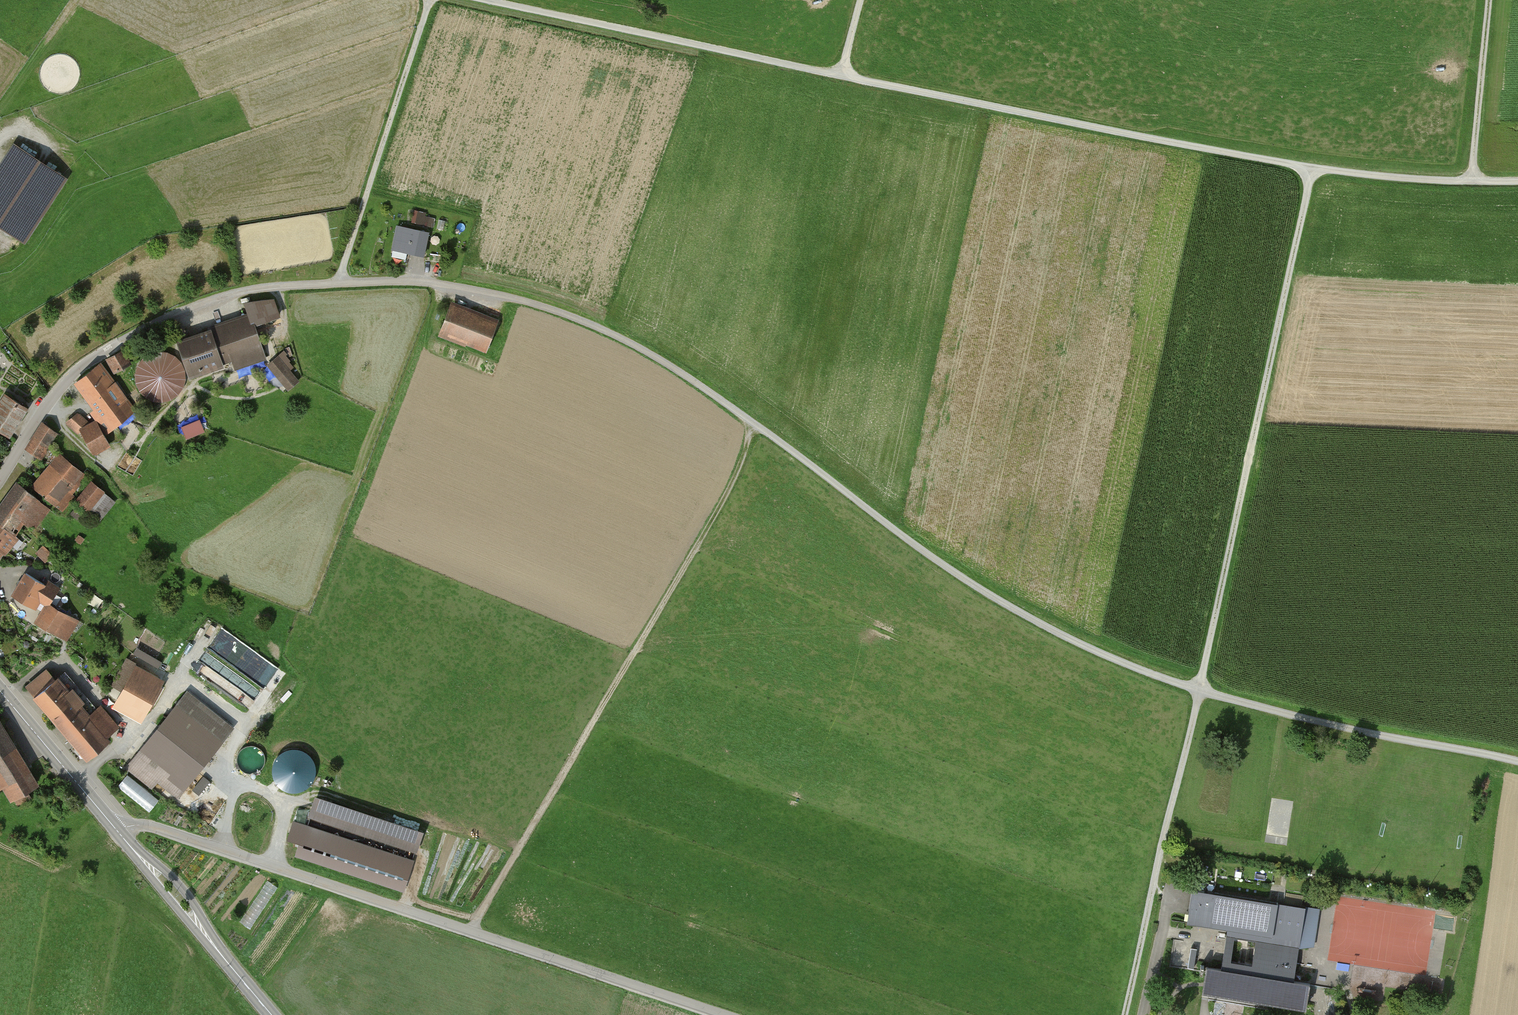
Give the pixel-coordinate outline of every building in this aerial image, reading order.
[(14,143),(0,165),(0,228),(26,244),(69,178),(14,143)] [(429,214),(413,210),(410,222),(427,226),(429,214)] [(430,234),(397,227),(392,251),(425,257),(430,234)] [(210,330),(178,341),(191,380),(234,364),(237,371),(267,361),(255,328),(282,318),(274,300),(245,303),(248,314),(209,327),(210,330)] [(500,321),(452,303),(440,336),(488,353),(500,321)] [(125,349),(106,360),(114,375),(133,364),(125,349)] [(184,391),(187,384),(188,375),(185,367),(181,361),(174,355),(166,353),(158,353),(150,355),(143,360),(138,367),(136,376),(137,385),(141,393),(147,399),(154,403),(163,404),(172,402),(179,398),(184,391)] [(279,356),(267,366),(288,391),(300,382),(279,356)] [(78,412),(65,424),(78,436),(81,434),(95,457),(112,448),(105,434),(138,413),(102,364),(75,385),(93,411),(90,414),(95,421),(90,423),(78,412)] [(5,395),(0,403),(0,432),(11,439),(30,411),(5,395)] [(200,421),(182,428),(187,441),(205,434),(200,421)] [(62,512),(91,480),(49,448),(58,435),(42,423),(24,448),(48,466),(32,485),(62,512)] [(105,493),(92,482),(75,502),(89,513),(105,493)] [(16,483),(0,503),(0,555),(24,524),(34,531),(50,510),(16,483)] [(89,541),(78,534),(74,540),(85,547),(89,541)] [(44,545),(36,552),(46,563),(54,556),(44,545)] [(39,581),(25,573),(11,597),(40,614),(35,622),(68,641),(80,620),(53,604),(63,587),(43,575),(39,581)] [(264,687),(278,667),(223,626),(200,658),(229,679),(237,668),(264,687)] [(137,647),(133,654),(159,669),(163,662),(137,647)] [(166,680),(137,665),(113,710),(142,725),(166,680)] [(39,697),(35,700),(88,762),(110,743),(108,740),(121,729),(101,706),(91,715),(84,707),(87,704),(74,689),(71,691),(59,677),(57,679),(48,670),(29,686),(39,697)] [(237,730),(188,693),(129,770),(177,807),(237,730)] [(1,722),(0,723),(0,793),(2,792),(11,806),(42,787),(1,722)] [(314,761),(309,755),(303,751),(295,749),(288,750),(281,753),(276,758),(273,764),(271,771),(272,778),(276,785),(281,790),(288,793),(296,794),(303,792),(309,788),(314,782),(316,775),(316,768),(314,761)] [(150,812),(160,801),(129,774),(119,785),(150,812)] [(316,796),(309,817),(419,854),(426,833),(316,796)] [(414,861),(293,821),(287,841),(299,845),(295,857),(403,893),(414,861)] [(268,879),(240,921),(250,928),(278,886),(268,879)] [(1320,909),(1192,888),(1187,922),(1228,927),(1221,968),(1206,967),(1203,990),(1307,1007),(1310,983),(1294,980),(1299,948),(1314,946),(1320,909)] [(1338,894),(1330,961),(1428,973),(1436,906),(1338,894)]
